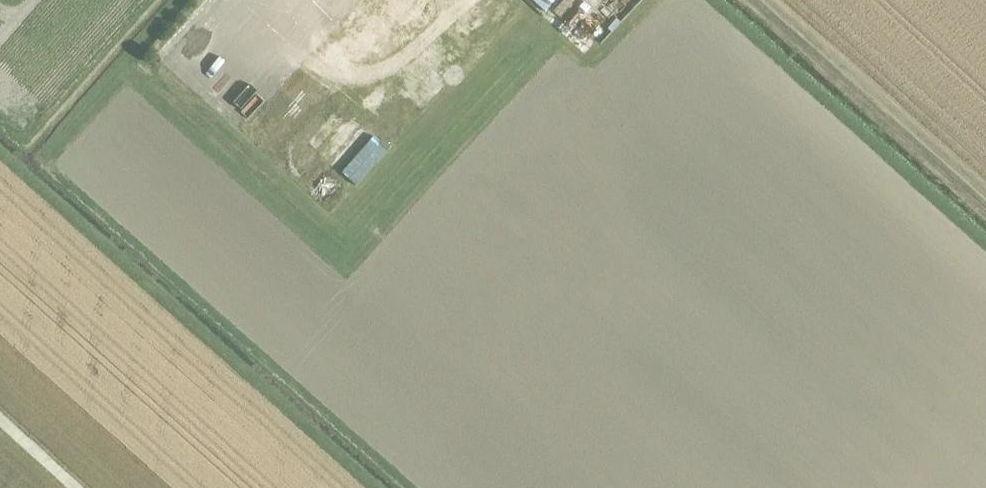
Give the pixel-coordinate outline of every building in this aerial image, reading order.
[(553,0),(535,0),(545,9),(553,0)] [(374,133),(343,170),(359,183),(390,145),(374,133)]
